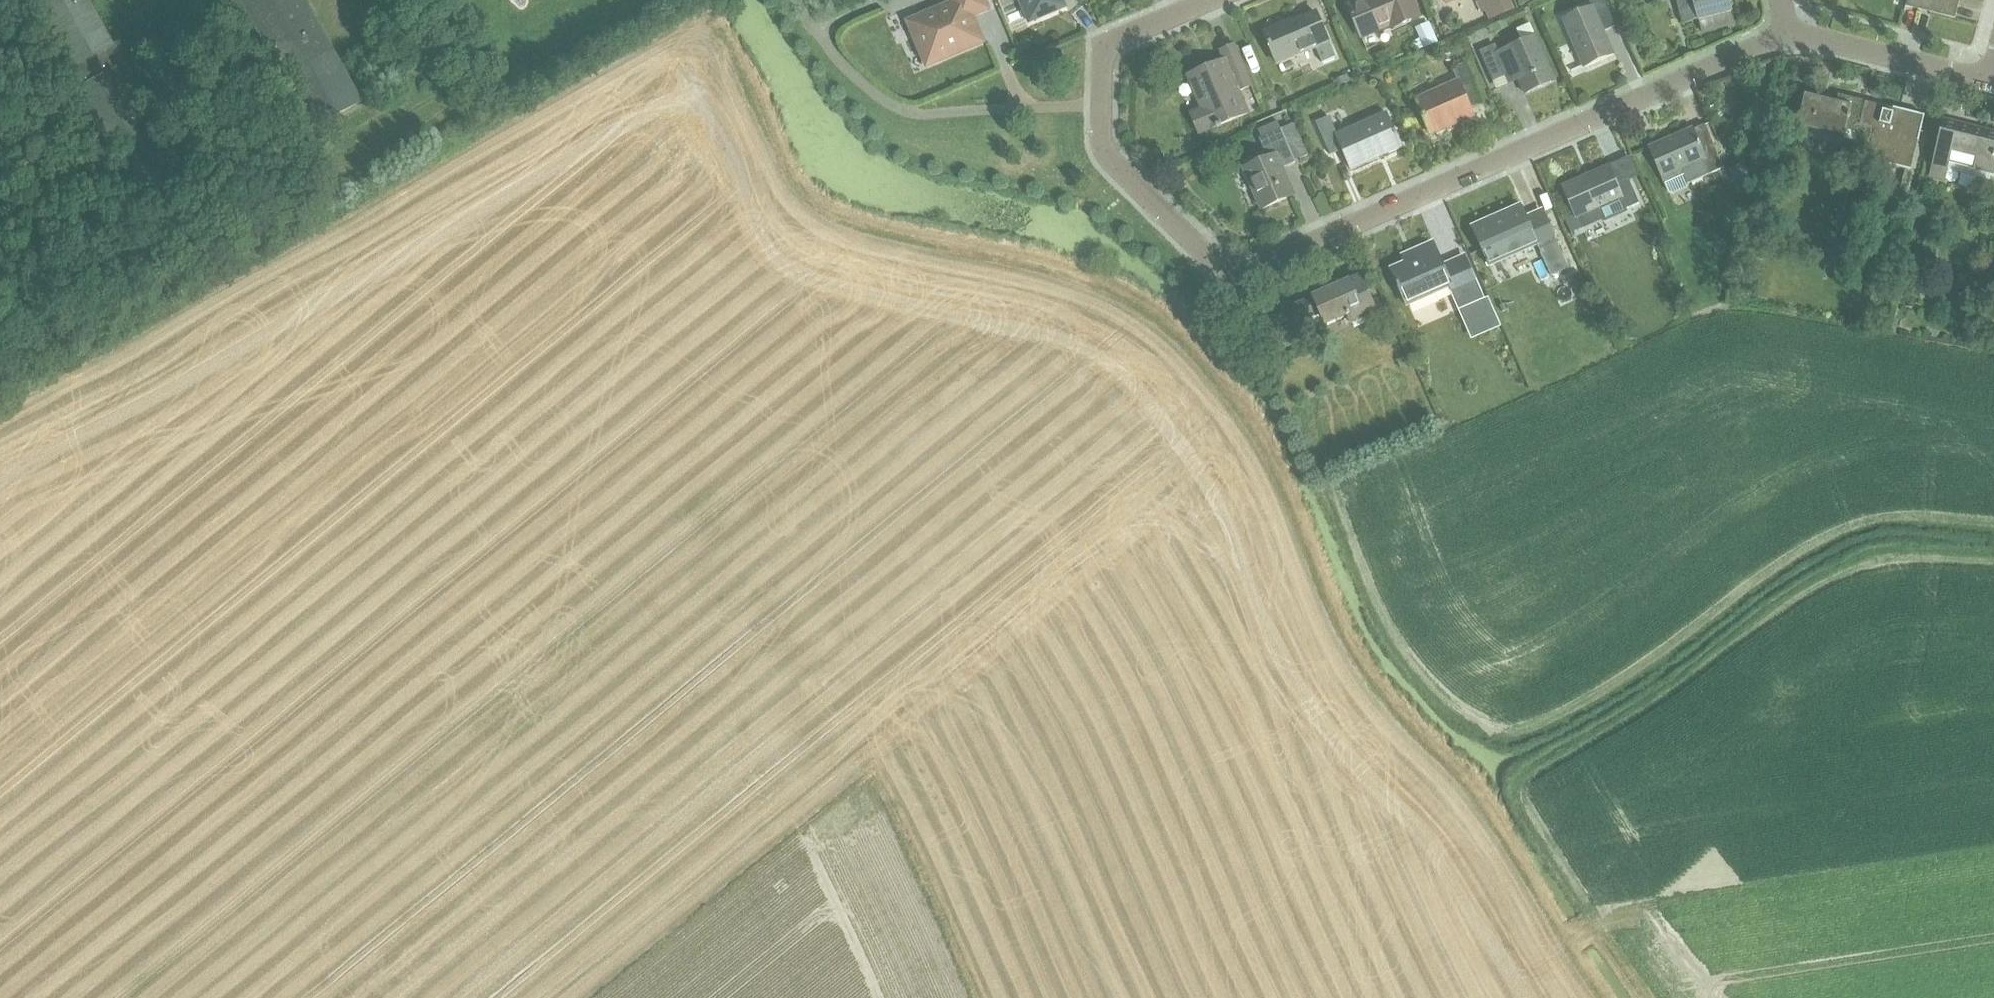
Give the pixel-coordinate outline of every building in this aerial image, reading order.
[(71,68),(76,65),(81,75),(74,79),(79,88),(77,89),(80,94),(79,97),(131,191),(134,192),(137,197),(174,177),(171,171),(172,168),(120,75),(117,74),(114,69),(112,69),(106,57),(153,32),(157,39),(227,0),(209,0),(162,26),(158,19),(111,45),(86,0),(34,0),(71,68)] [(239,2),(306,122),(308,123),(311,128),(358,102),(355,97),(356,94),(303,0),(239,0),(239,2)] [(907,22),(926,67),(984,42),(971,10),(987,4),(985,0),(951,0),(952,3),(907,22)] [(1027,17),(1038,13),(1040,18),(1066,7),(1063,0),(1019,0),(1027,17)] [(1347,5),(1361,38),(1390,26),(1391,29),(1419,17),(1412,0),(1359,0),(1347,5)] [(1502,14),(1513,9),(1509,0),(1496,0),(1502,14)] [(1605,0),(1589,0),(1592,7),(1563,20),(1584,68),(1614,55),(1604,32),(1616,27),(1605,0)] [(1678,7),(1692,3),(1697,19),(1697,22),(1701,21),(1704,33),(1735,25),(1731,13),(1728,0),(1676,0),(1678,7)] [(1921,0),(1907,0),(1906,7),(1919,10),(1921,0)] [(1919,10),(1931,13),(1934,0),(1921,0),(1919,10)] [(1958,6),(1934,0),(1931,13),(1955,19),(1958,6)] [(1280,25),(1263,33),(1277,64),(1316,47),(1323,63),(1336,57),(1317,13),(1281,29),(1280,25)] [(1504,22),(1488,29),(1490,35),(1494,33),(1495,35),(1508,30),(1504,22)] [(1522,43),(1498,53),(1508,75),(1517,71),(1526,93),(1554,80),(1530,24),(1516,30),(1522,43)] [(1419,42),(1412,45),(1415,52),(1422,49),(1423,51),(1437,45),(1429,25),(1415,31),(1419,42)] [(1225,60),(1188,76),(1202,109),(1191,114),(1200,134),(1249,113),(1239,92),(1252,86),(1234,45),(1221,51),(1225,60)] [(1483,104),(1465,64),(1453,70),(1458,82),(1415,101),(1431,136),(1473,117),(1470,110),(1483,104)] [(1345,78),(1332,84),(1335,89),(1347,84),(1345,78)] [(1804,96),(1797,126),(1844,137),(1846,129),(1859,133),(1854,151),(1870,155),(1872,148),(1893,153),(1889,166),(1911,172),(1925,117),(1894,109),(1892,115),(1881,112),(1880,116),(1865,112),(1868,102),(1839,95),(1836,104),(1804,96)] [(1337,135),(1329,117),(1316,123),(1330,156),(1342,150),(1351,171),(1402,148),(1386,113),(1337,135)] [(1992,174),(1991,181),(1993,185),(1993,134),(1944,121),(1931,177),(1944,180),(1948,163),(1992,174)] [(1267,159),(1244,169),(1262,209),(1293,195),(1281,169),(1295,163),(1277,122),(1258,131),(1261,137),(1258,139),(1267,159)] [(1686,187),(1688,183),(1688,185),(1723,170),(1704,126),(1692,132),(1691,131),(1649,149),(1668,192),(1672,193),(1686,187)] [(1608,167),(1562,188),(1574,215),(1576,219),(1577,218),(1597,209),(1602,220),(1603,222),(1627,212),(1626,210),(1639,204),(1627,179),(1616,184),(1608,167)] [(1537,245),(1551,276),(1568,268),(1546,219),(1530,226),(1521,205),(1472,227),(1489,266),(1537,245)] [(1574,215),(1565,219),(1572,234),(1582,229),(1577,218),(1576,219),(1574,215)] [(1418,258),(1392,270),(1407,306),(1447,288),(1453,301),(1479,290),(1465,258),(1457,261),(1443,267),(1432,243),(1415,251),(1418,258)] [(1540,255),(1498,266),(1501,277),(1542,266),(1540,255)] [(1565,277),(1572,306),(1597,300),(1589,271),(1565,277)] [(1312,298),(1291,307),(1299,324),(1319,315),(1322,321),(1333,316),(1336,322),(1347,317),(1350,325),(1377,313),(1360,276),(1349,281),(1349,280),(1312,297),(1312,298)] [(1483,302),(1462,311),(1472,334),(1493,325),(1483,302)]
